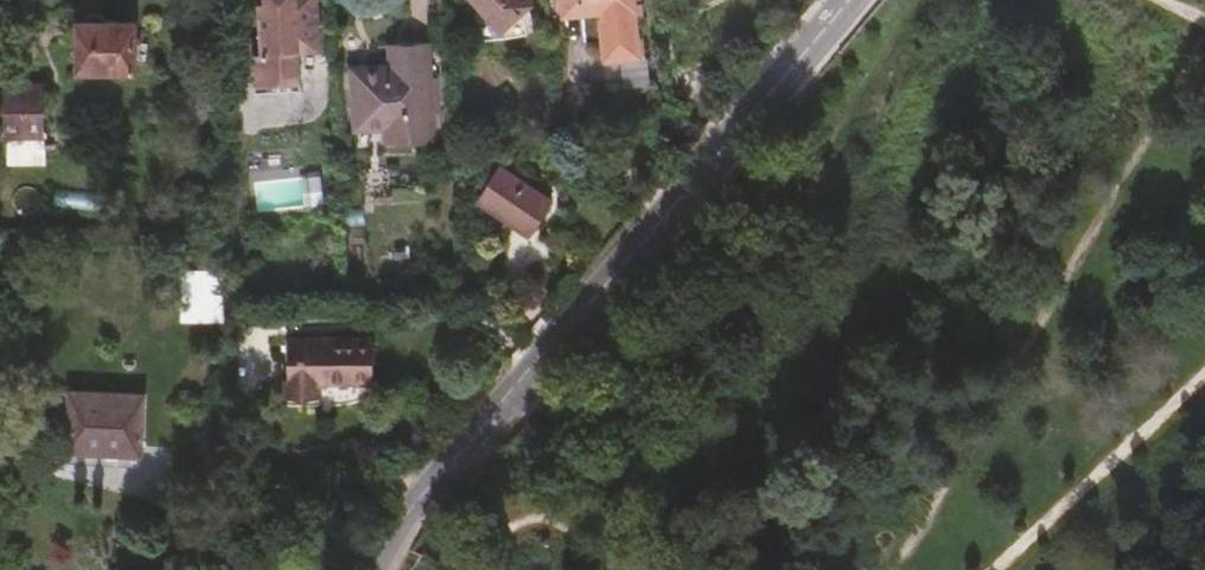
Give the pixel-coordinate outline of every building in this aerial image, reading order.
[(255,0),(258,50),(242,51),(244,81),(251,80),(252,91),(297,88),(297,78),(295,49),(316,47),(314,0),(258,0),(255,0)] [(529,7),(525,1),(527,0),(469,0),(498,34),(529,7)] [(639,54),(632,0),(559,0),(561,19),(599,15),(604,58),(621,56),(639,54)] [(68,22),(68,25),(68,42),(67,71),(122,72),(122,64),(122,44),(122,23),(68,22)] [(68,42),(68,25),(58,25),(58,42),(68,42)] [(402,60),(427,58),(426,37),(383,40),(384,49),(402,48),(402,60)] [(138,44),(122,44),(122,64),(138,64),(138,44)] [(434,136),(427,58),(402,60),(402,48),(384,49),(385,62),(346,66),(352,129),(383,126),(384,140),(434,136)] [(622,64),(644,62),(643,54),(639,54),(621,56),(622,64)] [(646,79),(644,62),(622,64),(623,81),(646,79)] [(36,153),(36,100),(0,100),(0,123),(0,153),(4,153),(36,153)] [(105,153),(118,154),(119,137),(105,136),(105,153)] [(36,176),(36,153),(4,153),(5,176),(36,176)] [(526,236),(547,203),(496,167),(473,201),(526,236)] [(178,299),(221,299),(221,252),(174,253),(174,270),(178,271),(178,299)] [(280,379),(313,380),(313,372),(365,377),(367,335),(281,328),(280,379)] [(312,389),(313,380),(280,379),(280,387),(312,389)] [(94,449),(138,448),(136,396),(66,396),(66,456),(94,456),(94,449)]
